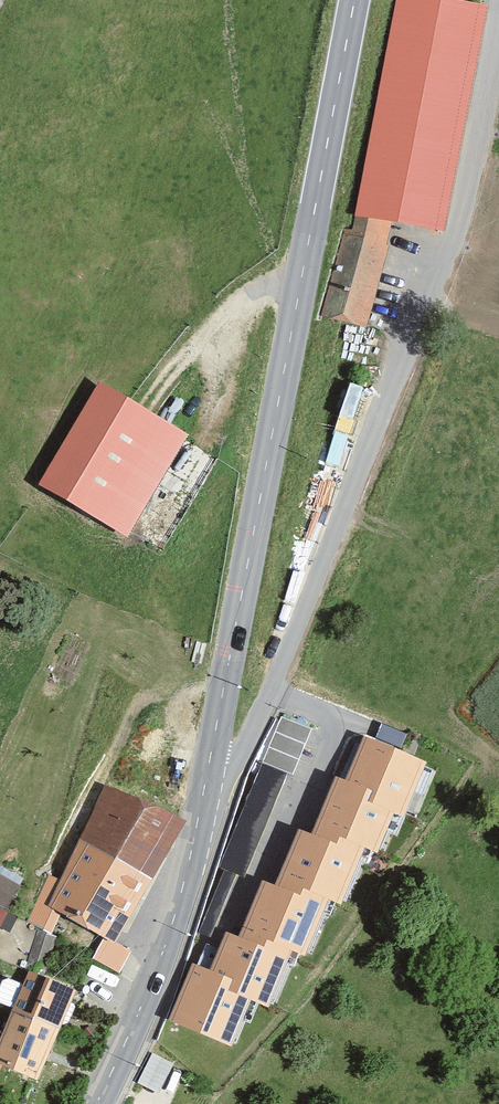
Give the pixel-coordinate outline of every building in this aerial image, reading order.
[(427,0),(398,0),(354,232),(347,228),(322,316),(369,332),(394,229),(447,236),(489,11),(427,0)] [(39,489),(127,541),(188,438),(100,386),(39,489)] [(313,729),(282,718),(262,764),(287,775),(293,777),(313,729)] [(425,765),(364,739),(346,784),(336,780),(311,839),(300,834),(275,891),(263,886),(240,942),(226,937),(210,974),(192,967),(169,1026),(232,1051),(252,1006),(269,1012),(291,955),(306,960),(329,905),(341,909),(367,853),(377,857),(394,817),(403,821),(425,765)] [(287,775),(262,764),(219,867),(223,871),(199,936),(210,939),(235,876),(245,881),(287,775)] [(52,876),(31,924),(39,928),(52,935),(62,916),(104,940),(116,947),(118,944),(187,825),(105,786),(62,880),(52,876)] [(0,875),(0,908),(7,912),(21,886),(0,875)] [(52,935),(39,928),(24,971),(29,974),(44,980),(58,938),(52,935)] [(116,947),(104,940),(94,963),(120,977),(131,952),(118,944),(116,947)] [(12,1014),(60,1033),(75,994),(44,980),(29,974),(24,986),(4,979),(0,990),(0,1005),(14,1010),(12,1014)] [(3,1070),(39,1085),(60,1033),(12,1014),(3,1034),(0,1033),(0,1076),(3,1070)]
